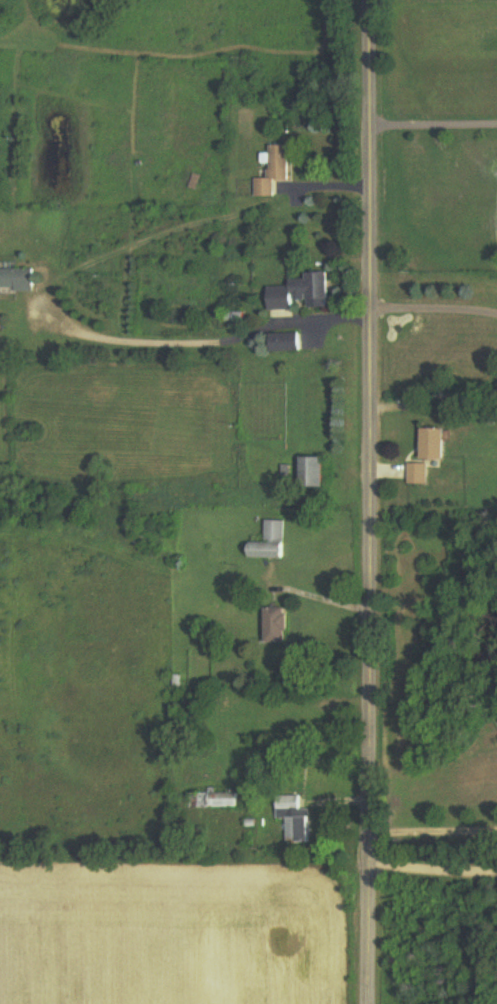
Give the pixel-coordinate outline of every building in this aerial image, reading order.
[(291,181),(290,146),(271,146),(271,179),(256,180),(256,198),(276,198),(276,181),(291,181)] [(0,270),(0,291),(34,291),(34,270),(0,270)] [(273,289),(273,311),(300,311),(300,302),(311,302),(311,309),(332,309),(332,274),(309,274),(309,281),(292,281),(292,289),(273,289)] [(273,335),(273,353),(304,353),(304,335),(273,335)] [(426,460),(449,460),(449,429),(426,429),(426,460)] [(308,487),(330,487),(330,457),(308,457),(308,487)] [(410,464),(410,485),(430,485),(430,464),(410,464)] [(267,544),(251,544),(251,559),(289,559),(289,521),(267,521),(267,544)] [(269,609),(269,644),(292,644),(292,609),(269,609)] [(194,809),(244,809),(244,793),(194,793),(194,809)] [(315,817),(303,817),(304,796),(280,795),(279,820),(288,820),(288,843),(314,844),(315,817)]
